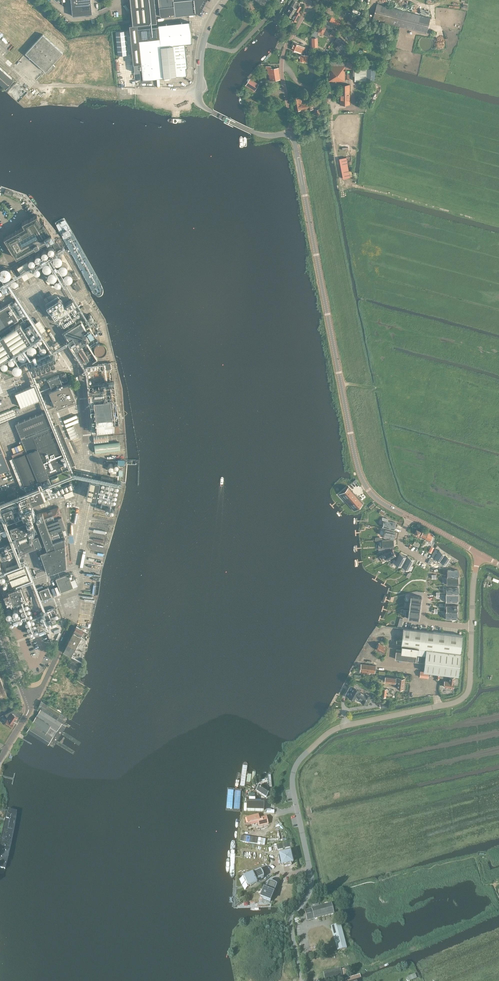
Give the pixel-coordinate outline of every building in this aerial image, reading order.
[(72,16),(92,14),(91,0),(71,0),(72,16)] [(132,16),(132,22),(132,23),(133,24),(137,24),(150,23),(148,0),(130,0),(132,16)] [(159,7),(160,15),(162,17),(175,16),(195,13),(195,11),(198,12),(199,10),(200,8),(202,3),(203,4),(203,2),(205,0),(158,0),(159,7)] [(296,3),(297,2),(294,0),(293,0),(293,2),(285,14),(291,17),(299,4),(296,3)] [(299,4),(291,17),(292,18),(291,19),(296,21),(300,13),(298,11),(301,6),(299,4)] [(377,4),(373,19),(398,26),(426,33),(430,18),(377,4)] [(349,17),(346,22),(356,27),(358,21),(355,19),(356,17),(350,14),(349,17)] [(133,24),(129,25),(129,29),(133,64),(134,72),(139,71),(140,81),(151,80),(151,78),(163,77),(176,75),(187,74),(186,67),(187,67),(185,43),(192,42),(189,21),(158,25),(137,27),(137,24),(133,24)] [(330,32),(327,30),(329,26),(324,23),(323,25),(321,25),(318,31),(327,36),(330,32)] [(329,36),(334,38),(338,30),(335,29),(334,31),(332,29),(329,36)] [(127,55),(124,31),(115,32),(118,56),(127,55)] [(350,31),(345,37),(349,40),(354,35),(350,31)] [(48,73),(55,66),(52,64),(63,52),(43,34),(25,53),(48,73)] [(338,36),(334,41),(338,44),(335,47),(338,50),(337,52),(338,53),(340,51),(343,54),(348,49),(349,48),(346,45),(347,43),(343,39),(341,38),(338,36)] [(432,43),(432,42),(432,40),(431,39),(431,38),(430,37),(429,37),(427,36),(426,36),(424,36),(423,36),(421,37),(420,38),(419,39),(418,40),(418,42),(418,43),(418,45),(418,46),(419,47),(420,48),(421,49),(422,50),(423,50),(425,51),(427,50),(428,50),(429,49),(430,48),(431,47),(432,46),(432,45),(432,43)] [(304,46),(294,42),(291,49),(301,53),(304,46)] [(269,81),(280,79),(278,67),(271,68),(271,65),(265,66),(266,68),(267,68),(268,74),(269,74),(269,81)] [(345,81),(345,66),(328,66),(328,81),(340,81),(345,81)] [(360,66),(353,66),(353,75),(354,75),(354,80),(361,80),(361,81),(369,81),(374,81),(375,81),(375,69),(368,68),(368,67),(368,66),(366,66),(360,66)] [(5,87),(13,79),(0,67),(0,83),(5,87)] [(255,90),(256,87),(258,84),(249,78),(245,85),(255,90)] [(349,84),(340,84),(340,104),(349,104),(349,84)] [(296,111),(297,111),(301,110),(301,109),(307,108),(307,109),(313,108),(312,100),(306,101),(306,103),(301,104),(300,96),(293,97),(296,111)] [(350,177),(348,169),(346,157),(339,158),(343,178),(350,177)] [(51,238),(53,237),(54,236),(51,232),(49,228),(47,224),(46,224),(44,220),(43,220),(44,220),(42,221),(41,221),(39,218),(37,215),(37,214),(36,215),(34,216),(33,216),(34,216),(31,218),(31,217),(31,218),(28,219),(27,219),(25,220),(25,221),(22,222),(22,223),(24,226),(22,228),(21,228),(19,229),(18,229),(18,230),(16,231),(15,231),(13,233),(13,232),(12,233),(10,234),(9,234),(7,236),(6,236),(4,237),(4,238),(6,241),(8,244),(10,247),(10,248),(12,250),(12,251),(14,253),(14,254),(16,257),(17,257),(18,256),(19,256),(21,254),(22,254),(24,253),(25,253),(25,252),(27,251),(28,251),(30,249),(30,250),(31,249),(33,248),(39,244),(42,243),(45,241),(48,240),(48,239),(51,238)] [(29,260),(15,267),(16,275),(21,273),(24,278),(36,272),(41,270),(38,264),(42,264),(54,287),(60,286),(60,284),(62,284),(70,280),(67,280),(73,277),(70,271),(68,271),(67,268),(62,258),(62,256),(60,252),(59,249),(55,250),(53,245),(28,257),(29,260)] [(11,278),(10,267),(0,267),(0,278),(11,278)] [(72,284),(77,291),(81,288),(77,281),(72,284)] [(49,308),(55,317),(57,320),(60,318),(64,325),(74,318),(68,309),(75,304),(72,300),(68,302),(67,305),(66,306),(62,300),(49,308)] [(40,335),(32,323),(24,329),(20,323),(12,328),(10,324),(22,316),(13,301),(0,309),(0,360),(40,335)] [(80,345),(82,345),(93,361),(97,358),(86,342),(95,336),(92,331),(93,330),(92,330),(89,325),(86,327),(81,319),(74,324),(75,325),(64,332),(69,339),(68,340),(76,351),(75,351),(76,351),(82,361),(85,359),(86,360),(89,359),(80,345)] [(49,390),(56,408),(76,400),(69,382),(64,384),(63,385),(59,375),(48,379),(52,389),(51,390),(49,390)] [(87,385),(91,419),(92,431),(113,428),(113,422),(119,421),(118,416),(114,381),(87,385)] [(15,393),(21,407),(40,399),(35,385),(15,393)] [(16,416),(13,409),(0,414),(0,423),(16,416)] [(28,495),(32,504),(32,505),(45,499),(41,489),(39,486),(40,486),(39,486),(37,480),(36,481),(72,466),(55,424),(25,436),(25,435),(51,424),(45,411),(15,423),(27,452),(13,458),(27,491),(28,495)] [(75,425),(68,427),(70,438),(78,436),(75,425)] [(108,434),(93,436),(94,444),(109,442),(108,434)] [(120,449),(119,442),(94,444),(95,452),(120,449)] [(9,469),(0,446),(0,473),(9,469)] [(51,479),(54,488),(62,485),(58,476),(51,479)] [(90,478),(86,497),(96,499),(100,480),(90,478)] [(95,504),(115,509),(120,485),(112,483),(100,480),(95,504)] [(348,486),(342,491),(348,498),(346,500),(347,501),(355,494),(348,486)] [(355,494),(347,501),(349,504),(351,502),(356,508),(363,503),(355,494)] [(11,505),(3,509),(7,520),(16,517),(11,505)] [(40,551),(41,552),(48,572),(67,565),(66,565),(69,564),(69,561),(66,561),(65,543),(65,536),(62,528),(65,526),(62,516),(58,506),(42,512),(35,514),(47,549),(40,551)] [(382,517),(382,519),(384,520),(382,527),(394,530),(396,522),(388,520),(388,518),(382,517)] [(26,520),(10,526),(11,528),(10,529),(12,535),(13,534),(15,540),(20,552),(36,546),(37,545),(42,543),(38,533),(34,535),(32,535),(29,528),(30,528),(28,522),(27,522),(26,520)] [(385,528),(383,535),(384,535),(383,537),(386,538),(387,536),(394,538),(396,531),(385,528)] [(420,534),(420,535),(421,536),(424,538),(424,537),(425,538),(428,531),(423,529),(421,533),(420,532),(421,531),(416,528),(414,533),(419,535),(419,534),(420,534)] [(428,531),(425,538),(429,540),(432,542),(434,538),(433,537),(434,537),(432,536),(433,534),(428,531)] [(393,539),(382,540),(382,547),(383,547),(383,549),(387,549),(387,547),(391,546),(394,546),(393,539)] [(4,581),(6,585),(10,583),(8,579),(10,579),(2,559),(20,552),(15,540),(0,546),(0,582),(4,581)] [(392,548),(382,554),(386,559),(387,558),(388,560),(391,559),(390,557),(395,554),(392,548)] [(439,550),(434,557),(440,561),(445,553),(439,550)] [(394,560),(393,562),(394,563),(401,566),(406,556),(399,553),(396,560),(394,559),(394,560)] [(445,553),(440,561),(445,565),(450,557),(445,553)] [(407,556),(402,567),(409,570),(409,569),(411,570),(413,566),(411,566),(414,559),(407,556)] [(6,568),(13,584),(29,578),(22,561),(6,568)] [(55,578),(61,592),(73,587),(68,574),(55,578)] [(4,594),(7,604),(12,602),(13,604),(27,598),(23,585),(8,590),(9,592),(4,594)] [(39,590),(43,600),(52,596),(48,587),(39,590)] [(446,594),(458,595),(458,587),(446,587),(446,594)] [(410,594),(409,602),(420,603),(421,596),(410,594)] [(446,594),(445,602),(458,602),(458,595),(446,594)] [(409,602),(408,609),(419,611),(420,603),(409,602)] [(56,608),(54,607),(47,610),(49,615),(58,612),(56,608)] [(406,609),(405,616),(419,618),(420,611),(419,611),(408,609),(406,609)] [(76,626),(73,632),(86,639),(87,637),(85,636),(87,632),(76,626)] [(395,658),(424,662),(423,671),(458,675),(461,652),(460,652),(462,635),(433,631),(403,627),(401,640),(396,639),(396,643),(401,644),(401,645),(401,651),(396,650),(395,658)] [(86,639),(73,632),(63,651),(82,660),(86,639)] [(375,648),(384,653),(387,647),(378,642),(375,648)] [(361,663),(360,672),(370,673),(370,672),(375,673),(375,671),(376,665),(361,663)] [(384,679),(384,681),(395,682),(398,682),(397,688),(403,689),(404,678),(385,675),(384,679)] [(443,686),(453,687),(455,677),(450,676),(449,681),(444,680),(443,686)] [(0,677),(0,701),(8,698),(0,677)] [(350,685),(344,694),(349,697),(354,699),(355,698),(356,696),(360,698),(362,700),(361,701),(365,704),(368,700),(370,696),(366,693),(365,694),(359,690),(360,690),(353,686),(350,684),(350,685)] [(41,700),(38,707),(63,723),(67,717),(41,700)] [(7,713),(9,717),(8,719),(8,718),(4,723),(11,727),(11,726),(12,726),(14,725),(13,723),(18,716),(17,716),(21,711),(15,708),(5,714),(7,713)] [(270,792),(259,786),(256,791),(266,797),(270,792)] [(246,811),(264,812),(264,804),(246,803),(246,811)] [(1,838),(1,840),(12,842),(19,811),(17,809),(10,808),(8,809),(5,819),(1,838)] [(246,817),(248,825),(258,823),(259,827),(268,824),(266,816),(259,818),(258,814),(246,817)] [(266,839),(242,835),(241,841),(265,845),(266,839)] [(12,842),(1,840),(0,844),(0,870),(2,870),(5,869),(6,869),(12,842)] [(278,849),(292,846),(291,841),(277,844),(278,849)] [(280,853),(283,864),(283,867),(291,865),(288,851),(280,853)] [(261,870),(260,870),(244,877),(247,885),(248,885),(248,887),(250,886),(251,886),(254,884),(256,883),(263,878),(264,878),(264,877),(264,876),(263,875),(263,874),(263,873),(262,872),(261,871),(261,870)] [(261,895),(261,897),(260,897),(262,898),(262,899),(270,902),(277,885),(276,884),(275,883),(274,883),(273,882),(272,882),(271,882),(269,882),(268,882),(264,889),(263,889),(262,892),(261,895)] [(305,911),(307,921),(334,914),(331,904),(305,911)] [(331,927),(337,951),(347,948),(341,925),(331,927)] [(325,980),(337,980),(342,980),(340,970),(323,973),(325,980)] [(407,976),(409,980),(417,978),(416,973),(407,976)]
